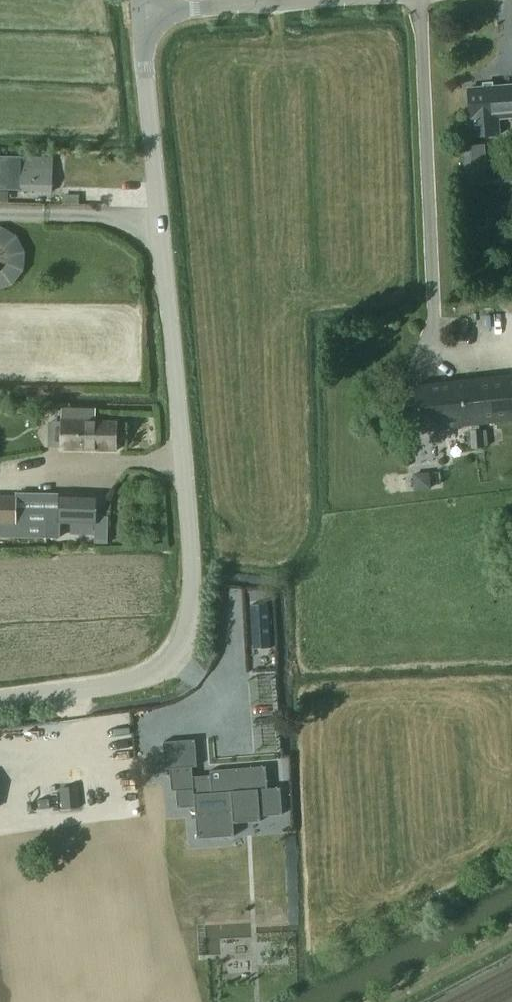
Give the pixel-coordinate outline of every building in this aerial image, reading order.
[(468,89),(471,137),(500,135),(499,119),(511,118),(511,85),(468,89)] [(52,189),(53,157),(21,156),(0,156),(0,189),(52,189)] [(16,287),(20,231),(0,230),(0,286),(16,287)] [(415,387),(420,431),(511,421),(511,376),(415,387)] [(72,409),(72,420),(61,420),(60,449),(118,451),(118,421),(95,421),(96,409),(72,409)] [(483,431),(471,432),(473,448),(485,447),(483,431)] [(61,517),(55,517),(55,539),(61,539),(61,524),(97,525),(97,497),(61,496),(61,497),(61,517)] [(15,525),(15,498),(0,497),(0,525),(15,525)] [(96,529),(95,543),(107,543),(108,529),(96,529)] [(265,603),(247,604),(249,647),(267,646),(265,603)] [(195,740),(163,742),(165,769),(170,769),(172,791),(177,791),(178,808),(195,807),(196,818),(233,816),(234,823),(261,821),(260,817),(283,815),(281,788),(268,789),(266,766),(210,771),(211,775),(193,777),(192,767),(197,767),(195,740)] [(78,787),(60,788),(61,810),(63,810),(80,808),(82,808),(80,786),(78,787)]
